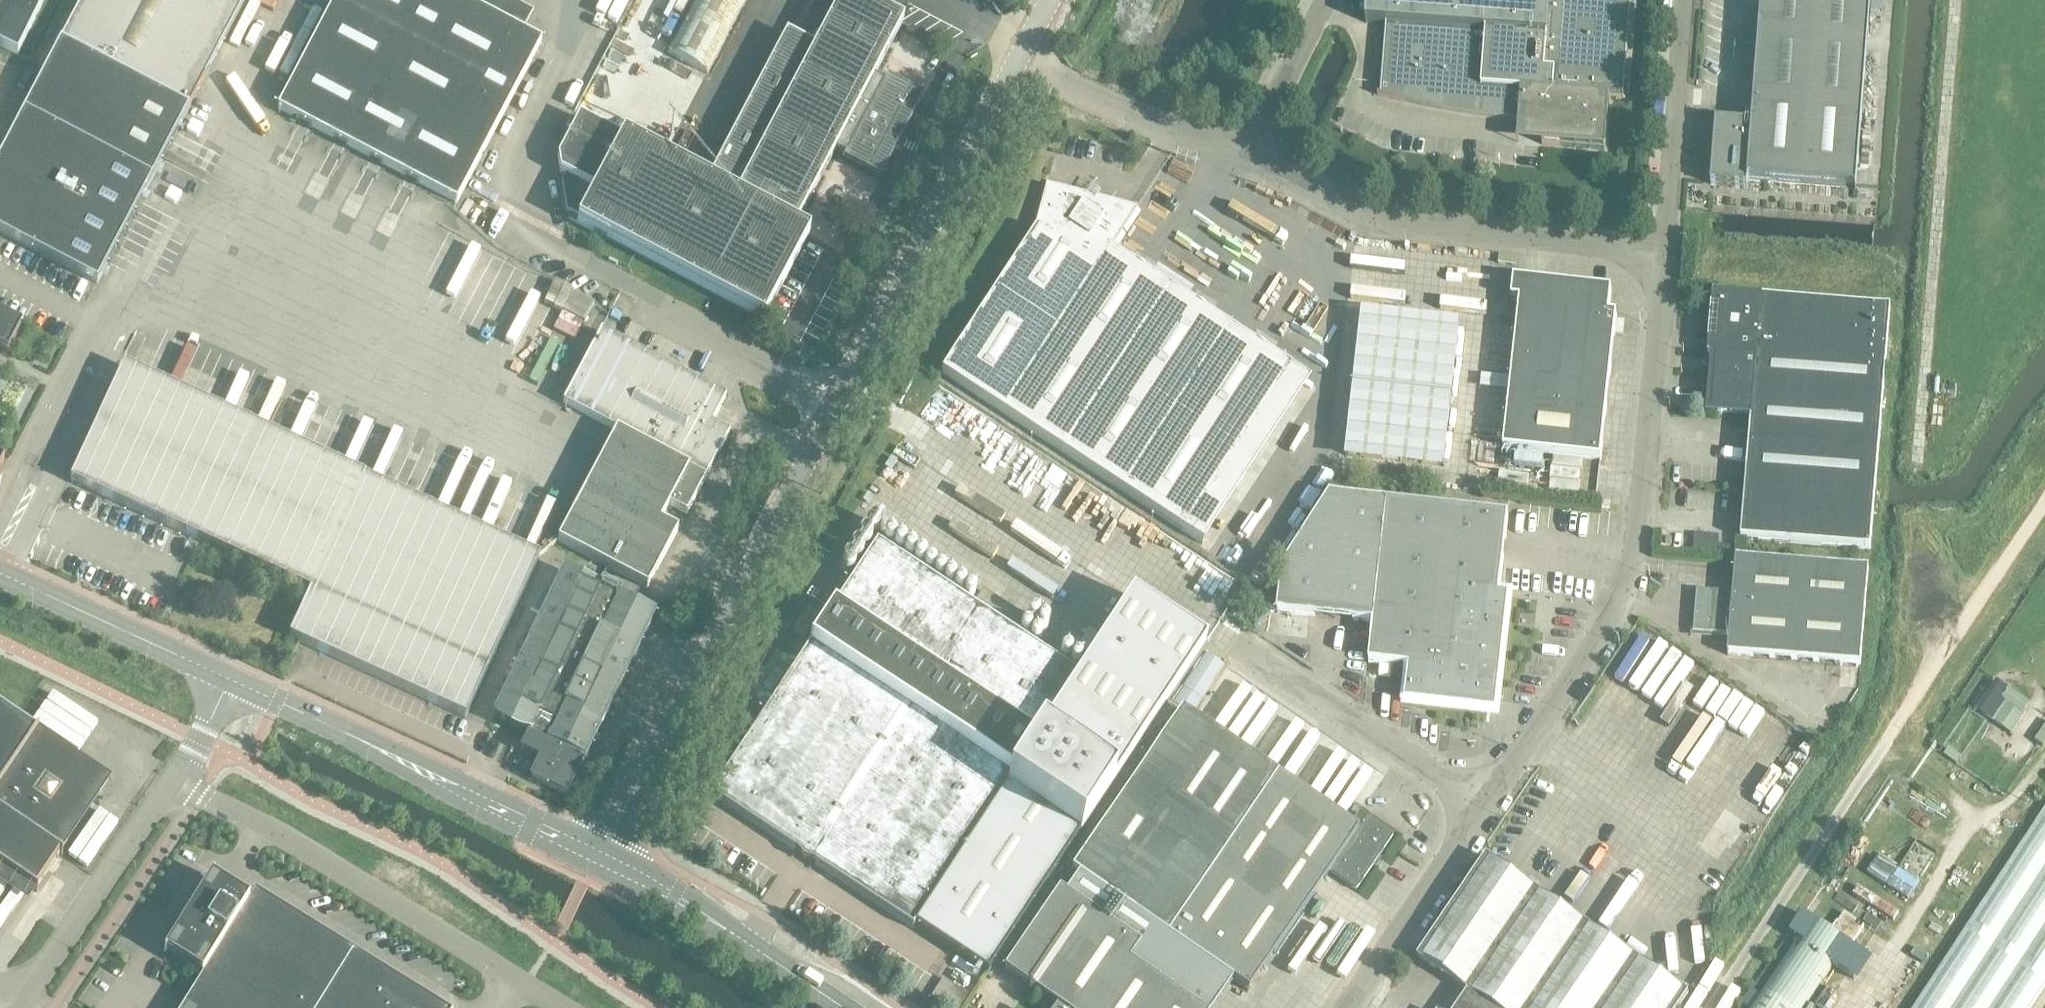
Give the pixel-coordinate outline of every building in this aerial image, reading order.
[(0,159),(0,233),(97,284),(245,0),(83,0),(0,159)] [(17,55),(44,0),(0,0),(0,47),(17,55)] [(277,110),(456,204),(541,43),(522,33),(532,14),(505,0),(335,0),(277,110)] [(902,22),(860,0),(840,0),(814,48),(786,33),(708,181),(623,136),(621,139),(580,117),(558,157),(561,173),(594,190),(577,223),(763,322),(809,235),(794,227),(834,151),(875,173),(914,101),(872,79),(902,22)] [(686,18),(667,53),(707,74),(746,0),(695,0),(686,18)] [(1367,22),(1387,24),(1386,37),(1381,94),(1378,94),(1378,95),(1401,101),(1441,109),(1461,113),(1480,116),(1500,118),(1520,120),(1518,142),(1543,144),(1606,149),(1610,99),(1621,100),(1624,100),(1625,98),(1623,98),(1631,0),(1368,0),(1367,22)] [(1752,123),(1716,120),(1711,184),(1748,187),(1749,178),(1855,186),(1855,189),(1856,189),(1871,0),(1761,0),(1752,123)] [(941,371),(1165,519),(1202,543),(1309,381),(1108,249),(1136,210),(1046,186),(1034,230),(941,371)] [(1516,264),(1517,254),(1500,253),(1499,262),(1516,264)] [(1503,449),(1601,460),(1617,314),(1609,313),(1612,290),(1514,279),(1512,300),(1520,301),(1503,449)] [(583,316),(590,297),(563,287),(556,305),(583,316)] [(1751,419),(1749,442),(1741,538),(1870,549),(1891,308),(1713,293),(1708,355),(1711,356),(1706,415),(1751,419)] [(8,353),(22,325),(0,314),(0,349),(8,353)] [(1362,319),(1346,455),(1444,467),(1459,330),(1362,319)] [(715,468),(720,460),(721,457),(717,455),(729,433),(711,424),(725,397),(601,331),(562,403),(616,431),(615,433),(704,481),(712,466),(715,468)] [(539,557),(131,369),(124,366),(71,481),(310,592),(289,637),(301,643),(464,718),(539,557)] [(704,481),(615,433),(557,542),(647,589),(677,531),(660,522),(669,506),(686,515),(704,481)] [(1369,662),(1370,663),(1413,667),(1409,698),(1492,707),(1504,599),(1499,599),(1508,515),(1330,494),(1282,570),(1277,612),(1373,623),(1369,662)] [(1233,534),(1220,550),(1238,564),(1251,548),(1233,534)] [(1719,536),(1694,534),(1692,550),(1717,552),(1719,536)] [(876,543),(710,795),(794,850),(802,860),(815,864),(912,928),(914,925),(988,974),(1215,627),(1142,579),(1078,676),(1014,634),(1024,618),(982,590),(972,606),(876,543)] [(1735,557),(1732,593),(1697,590),(1694,632),(1729,635),(1727,655),(1861,666),(1869,568),(1735,557)] [(564,571),(494,716),(495,716),(529,733),(526,741),(522,748),(522,749),(540,757),(530,778),(534,780),(567,796),(654,615),(564,571)] [(1660,673),(1667,678),(1684,651),(1676,646),(1660,673)] [(1191,713),(1224,662),(1206,650),(1173,701),(1191,713)] [(2019,720),(2032,703),(1997,678),(1976,709),(1994,722),(2003,709),(2019,720)] [(2003,709),(1994,722),(2010,733),(2019,720),(2003,709)] [(34,891),(107,782),(0,710),(0,869),(34,891)] [(1209,730),(1181,711),(1071,870),(1078,875),(1232,981),(1247,991),(1329,873),(1355,891),(1392,837),(1358,813),(1349,826),(1273,774),(1275,772),(1210,728),(1209,730)] [(2044,741),(2044,724),(2035,739),(2043,744),(2044,741)] [(1957,762),(1962,755),(1949,746),(1944,753),(1957,762)] [(1964,781),(1968,774),(1962,770),(1958,776),(1964,781)] [(2044,985),(2044,808),(1913,1007),(2030,1007),(2044,985)] [(1904,862),(1921,872),(1936,848),(1919,838),(1904,862)] [(1687,994),(1486,857),(1417,958),(1467,993),(1457,1007),(1677,1007),(1687,994)] [(1913,892),(1920,874),(1876,857),(1869,875),(1913,892)] [(1232,981),(1078,875),(1065,895),(1058,890),(1003,971),(1026,986),(1028,993),(1034,992),(1055,1007),(1054,1007),(1213,1007),(1232,981)] [(168,952),(203,974),(247,903),(211,881),(168,952)] [(353,953),(254,892),(247,903),(203,974),(182,1007),(318,1007),(353,953)] [(1754,1007),(1808,1007),(1834,966),(1858,981),(1872,959),(1848,944),(1849,943),(1810,919),(1803,914),(1791,934),(1798,938),(1754,1007)] [(1921,961),(1926,953),(1916,946),(1911,954),(1921,961)] [(353,953),(318,1007),(442,1007),(353,953)] [(956,955),(951,965),(967,973),(972,964),(956,955)] [(953,1007),(959,1007),(972,985),(953,974),(938,999),(953,1007)]
